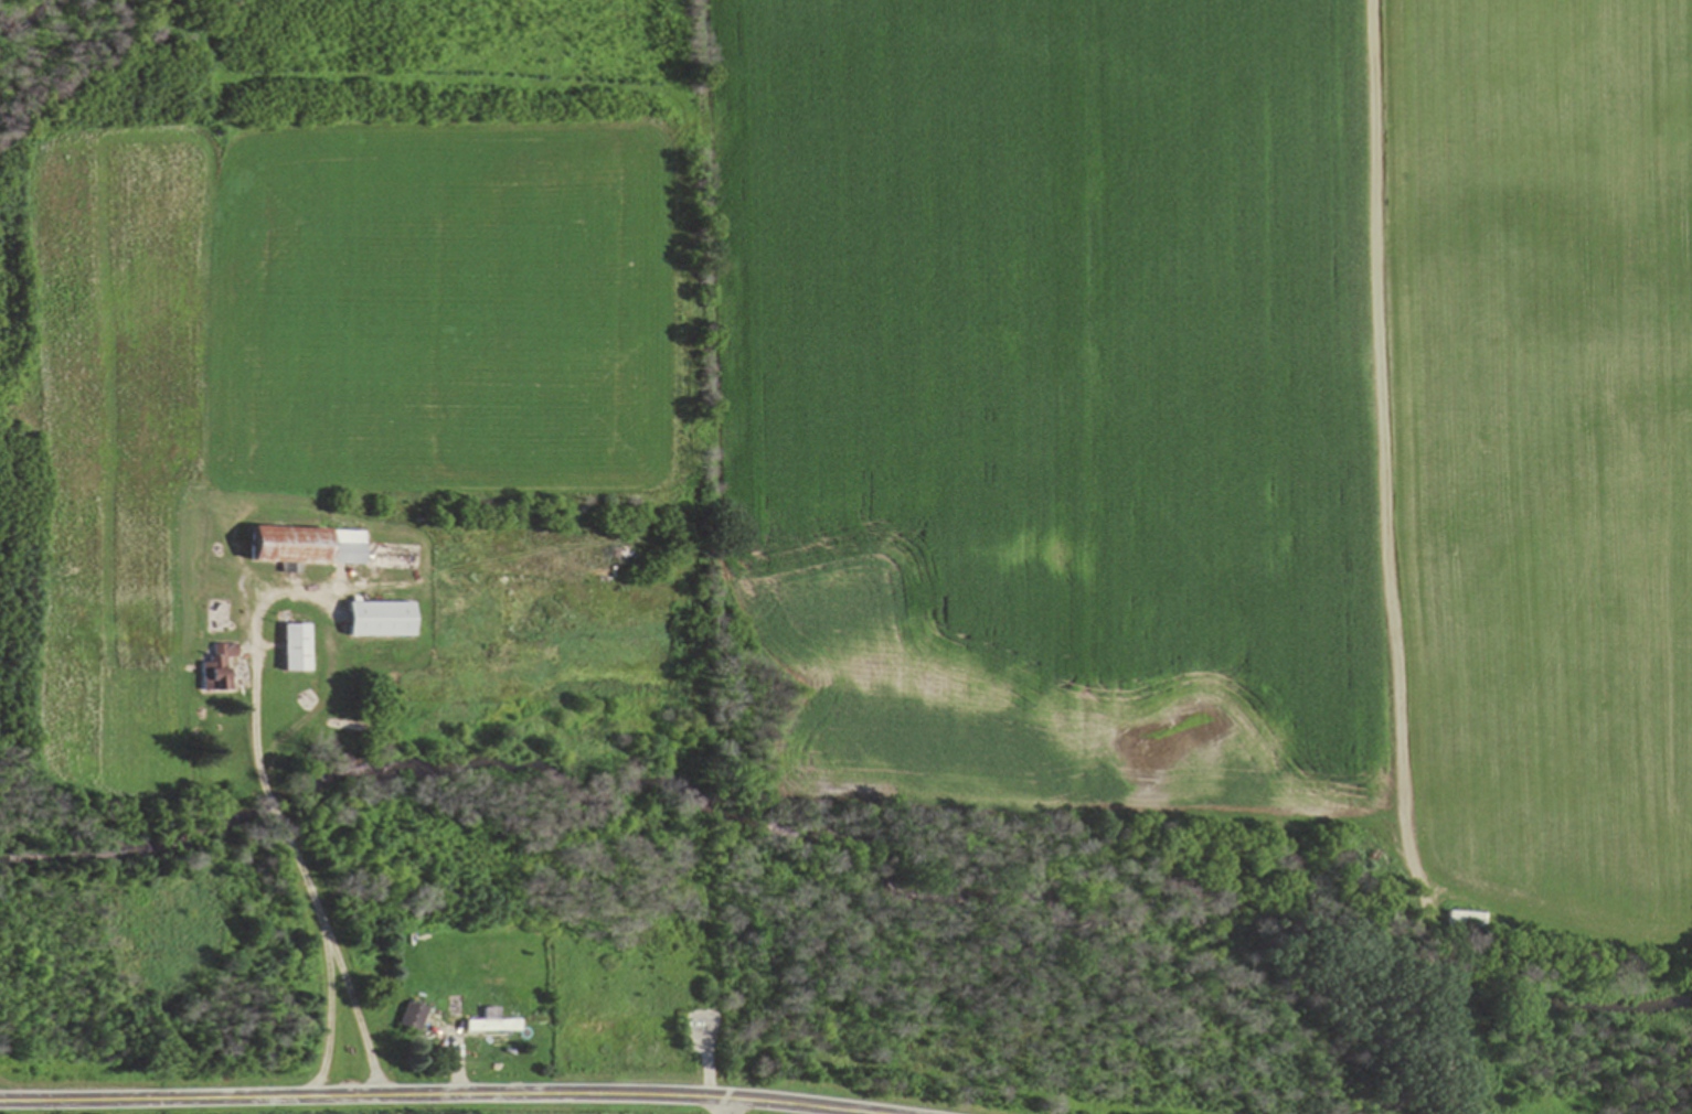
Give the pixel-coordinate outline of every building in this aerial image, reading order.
[(251,562),(367,566),(368,531),(252,527),(251,562)] [(413,637),(413,603),(349,603),(349,637),(413,637)] [(312,624),(286,624),(286,671),(312,671),(312,624)] [(204,662),(204,692),(232,692),(232,658),(238,658),(238,645),(215,645),(215,662),(204,662)] [(430,1009),(408,1002),(399,1026),(421,1034),(430,1009)] [(520,1033),(520,1021),(467,1021),(467,1033),(520,1033)]
